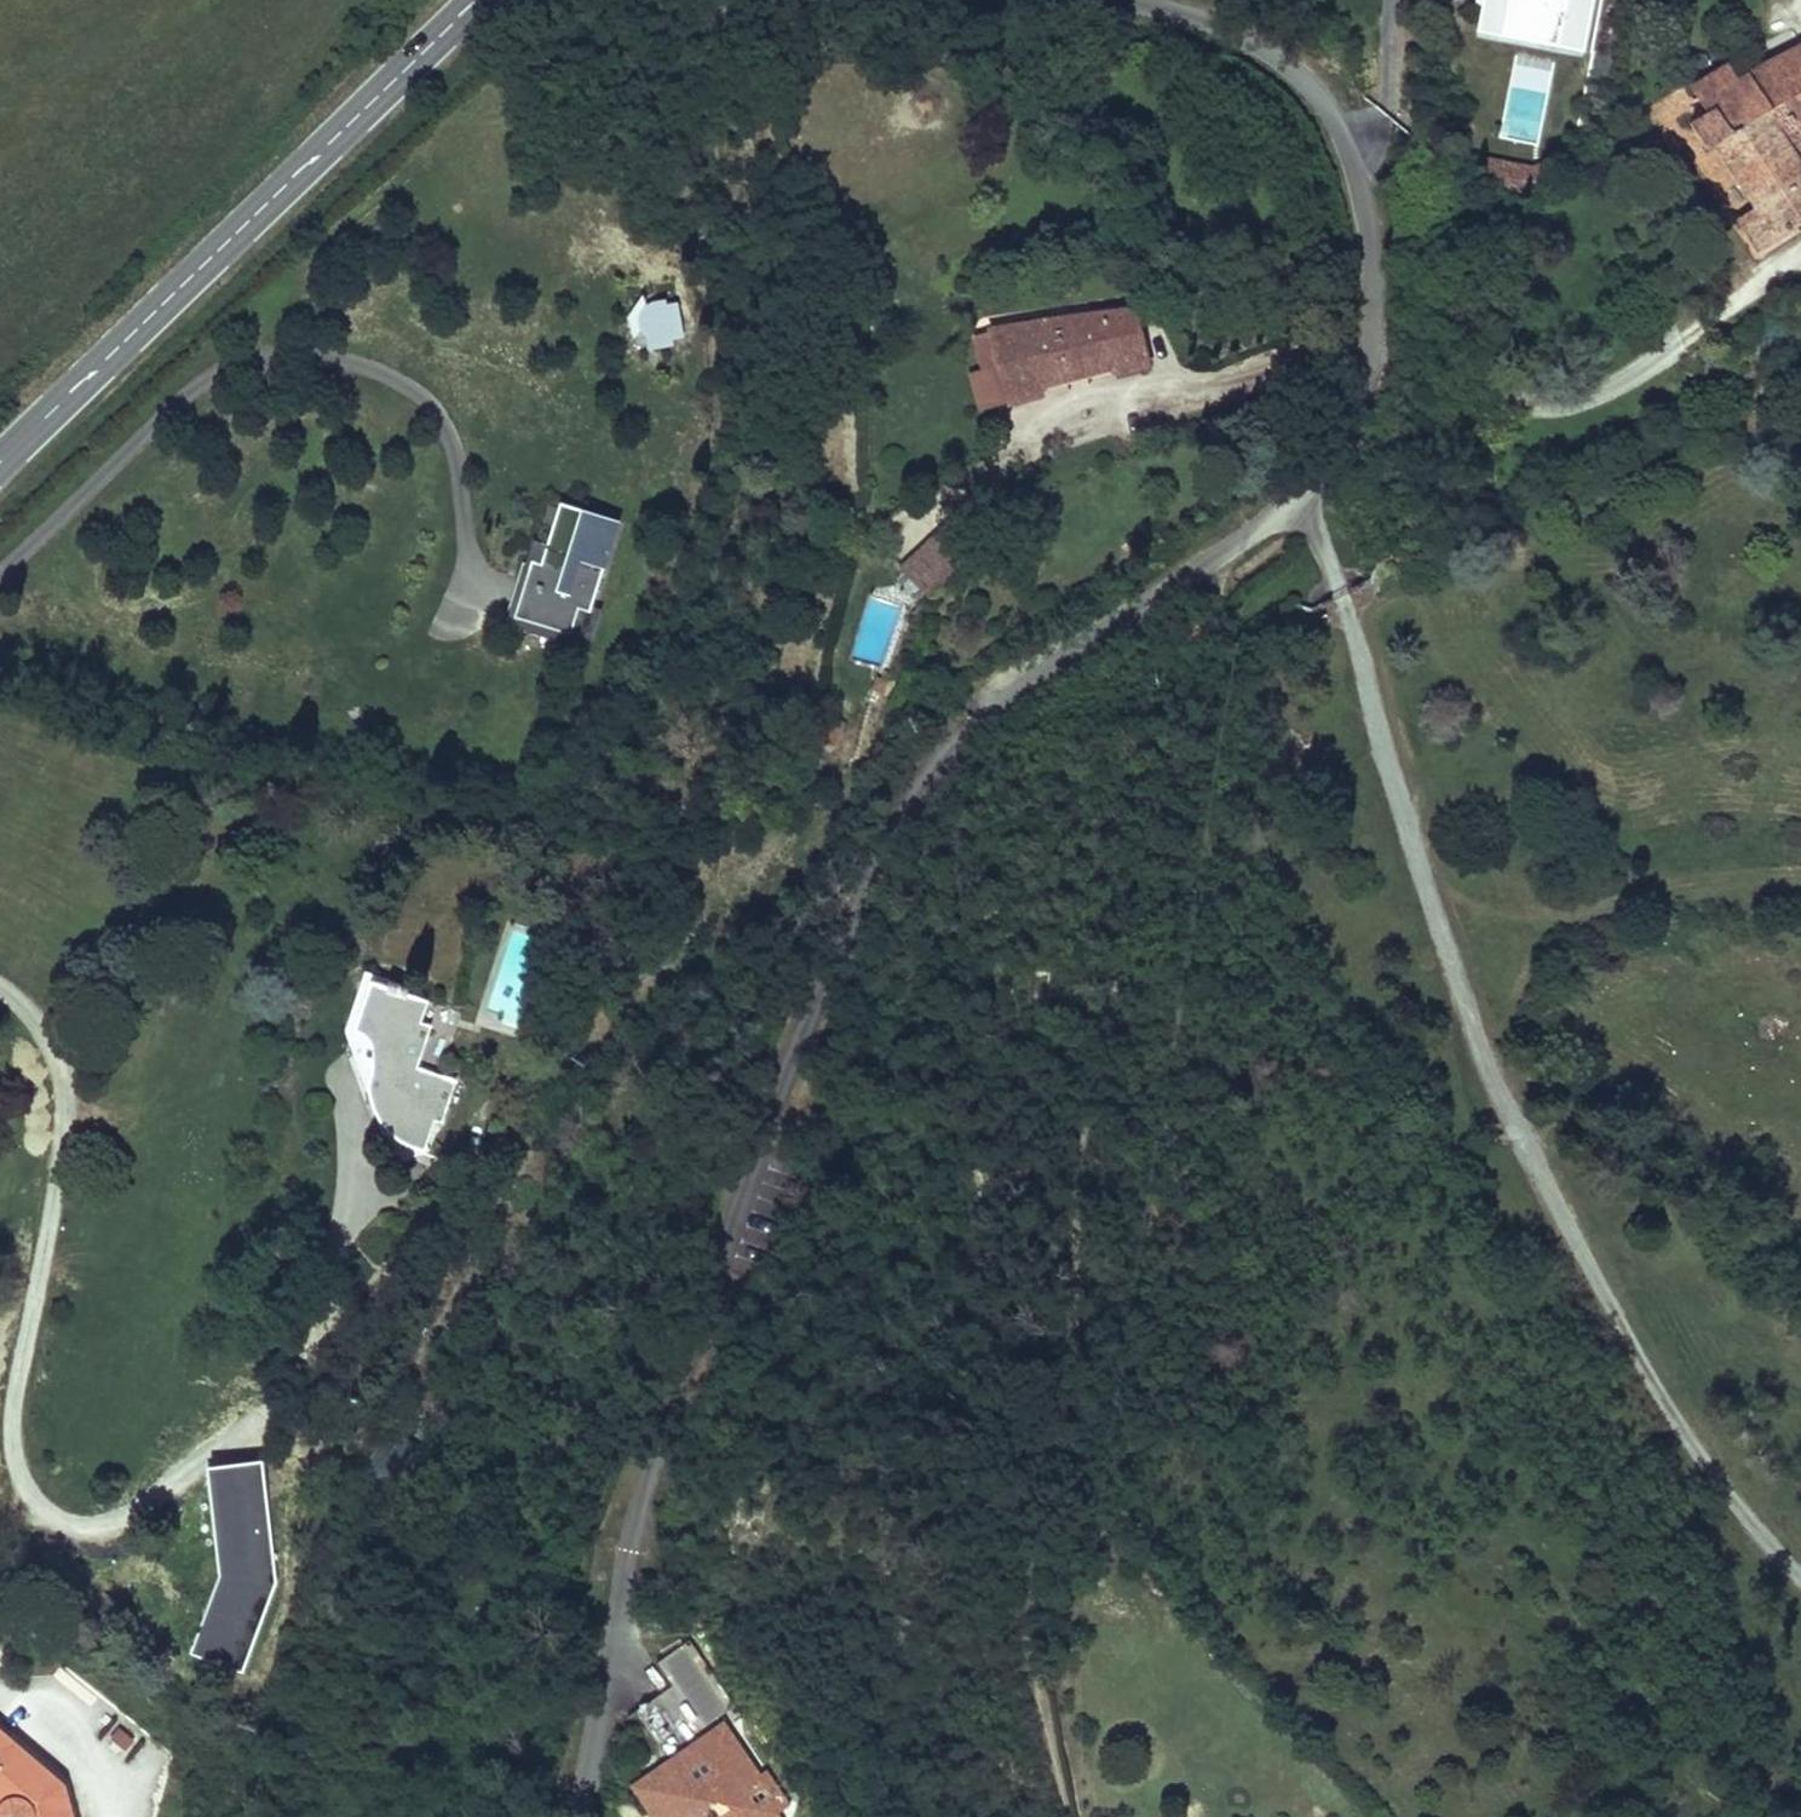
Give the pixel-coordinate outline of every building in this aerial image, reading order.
[(1472,32),(1584,51),(1593,0),(1478,0),(1472,32)] [(1728,87),(1718,71),(1678,93),(1694,121),(1677,131),(1694,162),(1709,154),(1743,214),(1723,225),(1742,258),(1800,225),(1800,188),(1792,173),(1782,155),(1800,144),(1800,46),(1728,87)] [(1782,155),(1792,173),(1800,168),(1800,144),(1782,155)] [(1540,195),(1539,167),(1500,165),(1470,161),(1469,172),(1471,177),(1475,181),(1482,187),(1491,192),(1500,194),(1518,196),(1540,195)] [(677,350),(679,312),(649,310),(647,348),(677,350)] [(1132,321),(986,348),(991,374),(998,416),(1040,408),(1037,390),(1111,376),(1113,386),(1142,380),(1132,321)] [(998,416),(991,374),(955,381),(963,423),(998,416)] [(588,645),(624,517),(560,499),(548,542),(531,537),(514,599),(446,580),(434,625),(490,641),(496,619),(588,645)] [(925,553),(951,584),(989,551),(963,521),(925,553)] [(907,568),(933,599),(951,584),(925,553),(907,568)] [(422,1084),(431,1042),(423,1041),(428,1015),(412,1012),(415,996),(393,991),(390,1003),(367,998),(358,1042),(370,1045),(373,1074),(380,1075),(372,1113),(390,1117),(384,1144),(403,1148),(401,1159),(429,1165),(437,1128),(447,1130),(455,1091),(422,1084)] [(207,1464),(219,1574),(189,1654),(245,1674),(280,1581),(266,1457),(207,1464)] [(688,1694),(644,1722),(679,1776),(655,1792),(672,1816),(794,1816),(775,1788),(770,1791),(767,1794),(762,1787),(751,1784),(754,1767),(746,1765),(731,1743),(723,1748),(688,1694)] [(72,1798),(0,1738),(0,1816),(77,1816),(72,1798)] [(737,1739),(731,1743),(746,1765),(754,1767),(737,1739)] [(770,1791),(754,1767),(751,1784),(762,1787),(767,1794),(770,1791)] [(775,1788),(794,1816),(799,1816),(779,1786),(775,1788)]
